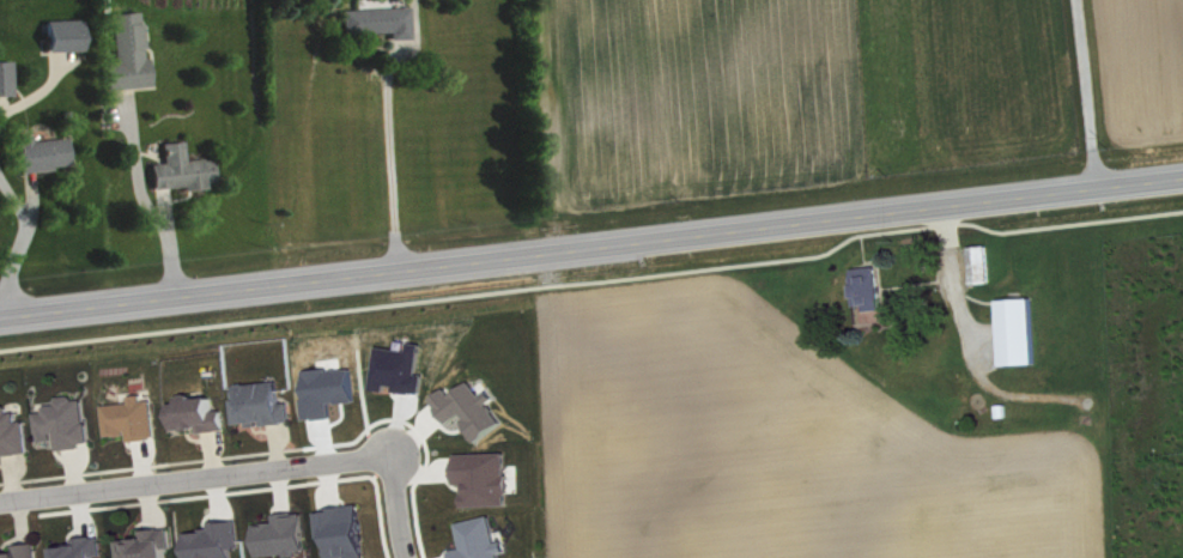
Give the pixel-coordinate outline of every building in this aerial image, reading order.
[(416,9),(348,11),(349,35),(396,34),(396,41),(417,40),(416,9)] [(158,87),(156,59),(151,59),(148,13),(118,15),(121,65),(111,66),(113,90),(158,87)] [(52,22),(53,52),(89,51),(88,21),(52,22)] [(0,62),(0,97),(18,97),(17,62),(0,62)] [(27,173),(78,167),(74,138),(39,142),(39,135),(23,137),(27,173)] [(161,191),(192,188),(192,191),(215,189),(215,184),(223,183),(221,159),(193,162),(191,142),(169,144),(171,164),(158,165),(161,191)] [(976,248),(978,285),(996,284),(994,247),(976,248)] [(873,312),(890,310),(884,267),(859,270),(863,307),(872,306),(873,312)] [(1042,365),(1040,299),(1006,301),(1009,366),(1042,365)] [(242,386),(246,427),(269,425),(269,426),(298,424),(296,402),(287,403),(284,382),(242,386)] [(509,424),(495,404),(501,400),(496,391),(488,397),(477,382),(458,396),(453,389),(437,400),(455,425),(466,417),(484,442),(509,424)] [(176,404),(179,432),(204,430),(204,433),(231,431),(230,410),(220,411),(219,398),(199,399),(199,395),(186,395),(187,403),(176,404)] [(65,450),(97,446),(91,397),(65,399),(65,405),(53,406),(54,412),(43,414),(46,443),(64,441),(65,450)] [(111,406),(113,436),(135,435),(136,441),(163,439),(159,397),(137,399),(138,403),(111,406)] [(2,454),(3,457),(35,454),(32,422),(24,422),(23,413),(16,414),(16,406),(3,407),(3,415),(0,416),(0,454),(2,454)] [(462,454),(463,485),(469,485),(470,507),(514,507),(514,454),(462,454)] [(325,539),(333,538),(335,557),(371,557),(366,507),(322,511),(325,539)] [(263,557),(275,557),(304,555),(304,551),(312,551),(308,513),(280,516),(281,523),(260,525),(263,557)] [(469,549),(457,552),(459,557),(507,557),(507,554),(513,553),(511,542),(503,543),(497,517),(463,524),(469,549)] [(193,557),(239,557),(238,549),(247,548),(244,521),(213,524),(214,532),(191,535),(193,557)] [(125,542),(126,557),(174,557),(174,550),(180,550),(177,529),(149,531),(150,539),(125,542)] [(62,547),(63,557),(102,557),(109,557),(107,537),(79,539),(80,545),(62,547)] [(43,548),(0,551),(0,557),(44,557),(43,548)]
